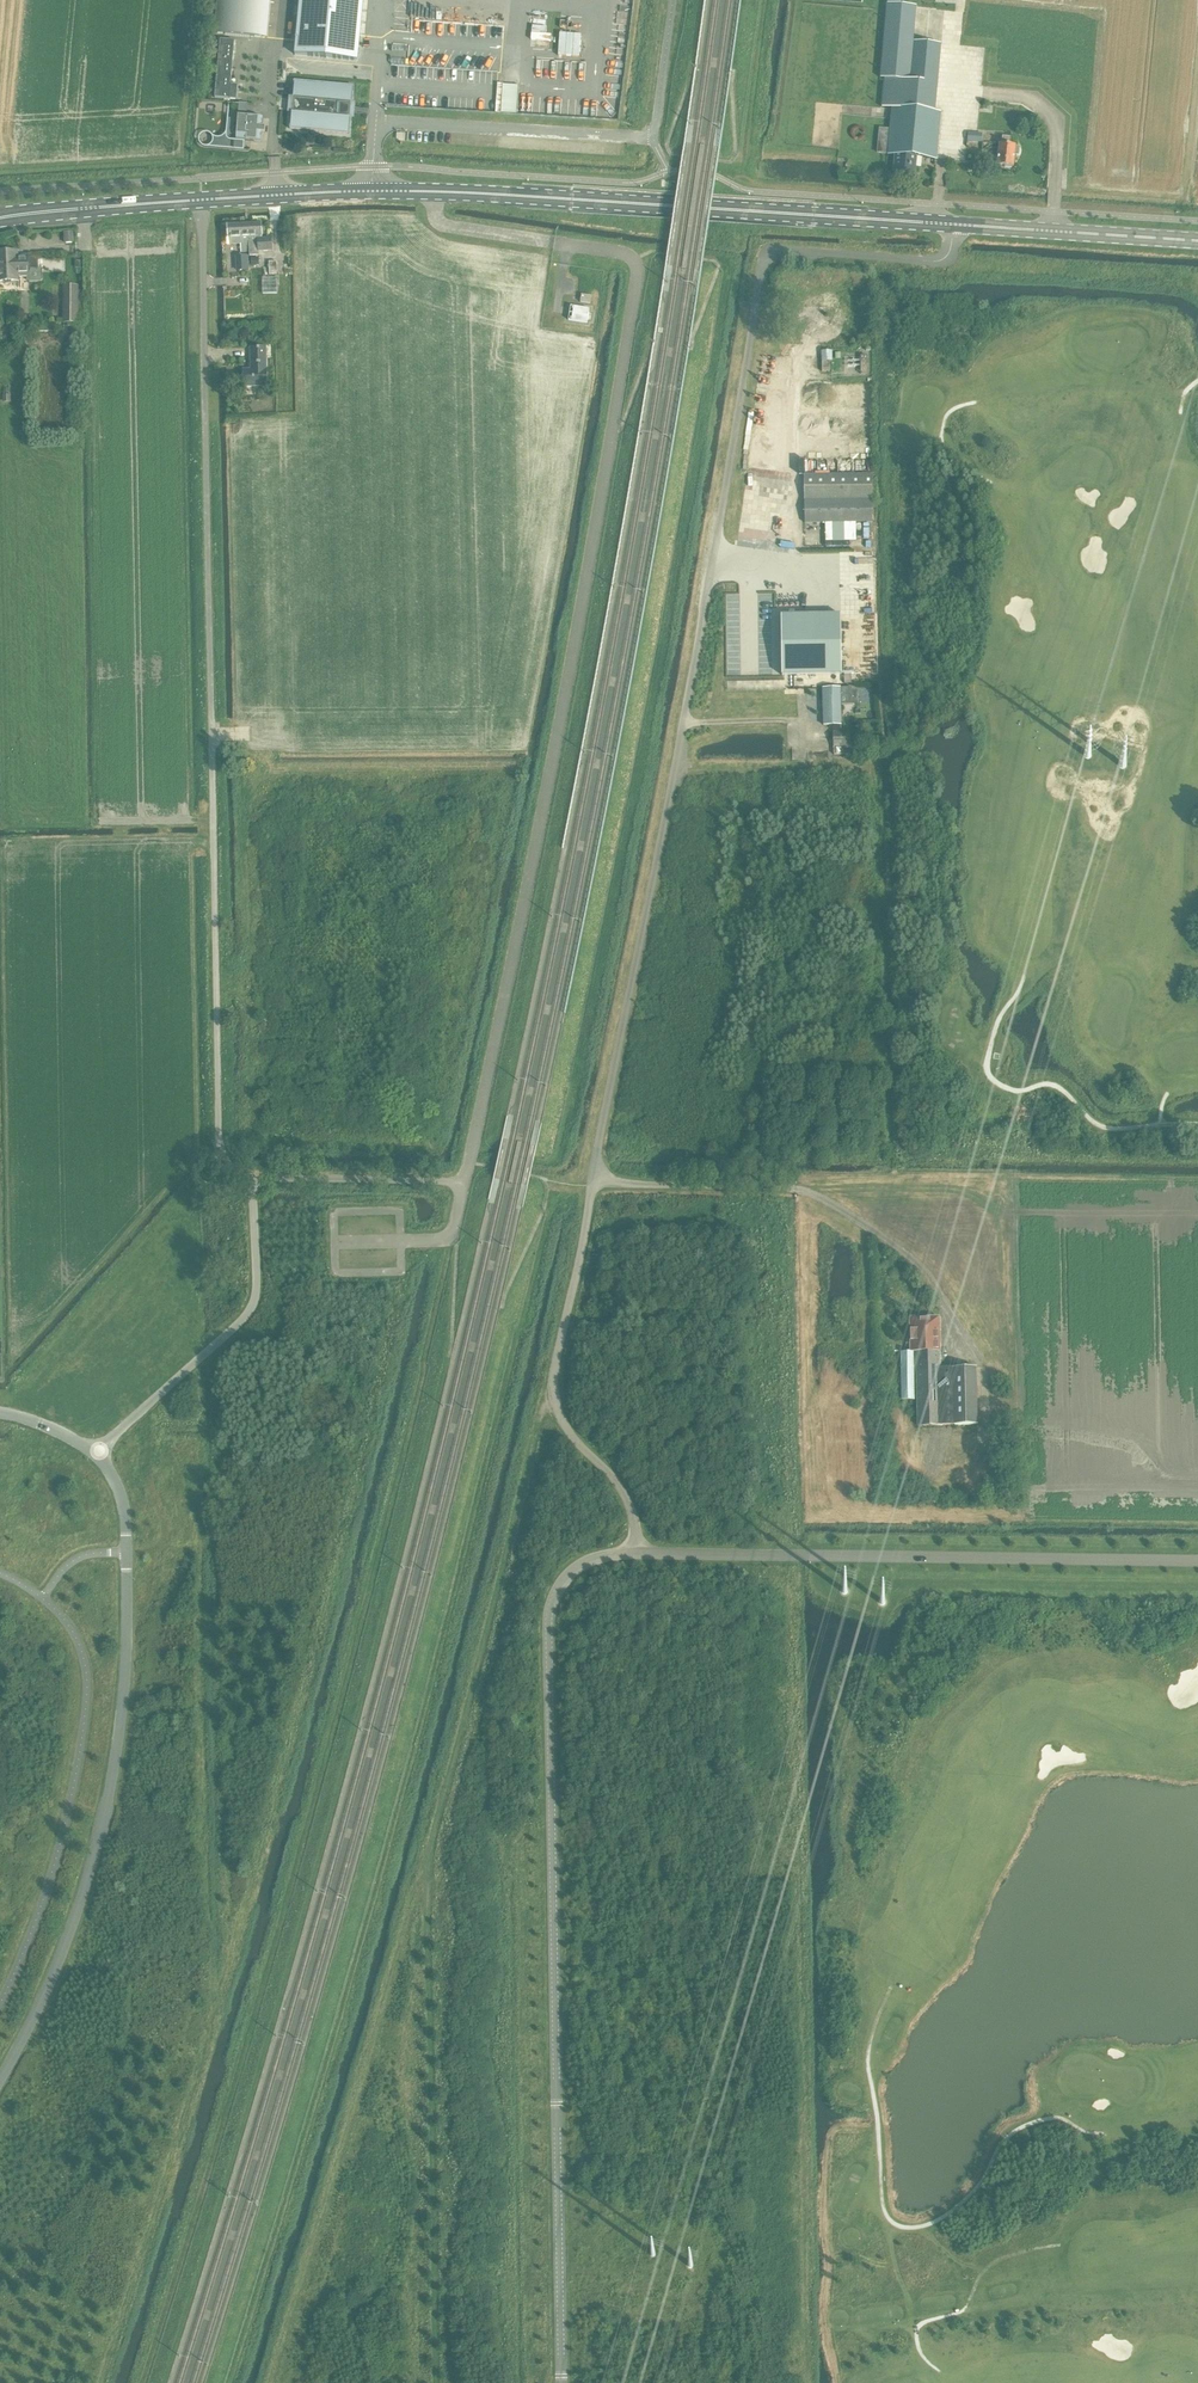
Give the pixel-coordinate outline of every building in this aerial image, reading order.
[(216,33),(260,37),(263,0),(219,0),(216,33)] [(295,55),(357,61),(363,0),(300,0),(295,55)] [(887,4),(881,78),(885,79),(882,108),(892,108),(934,112),(934,111),(941,45),(913,42),(916,7),(887,4)] [(220,39),(215,98),(237,100),(238,85),(231,85),(235,41),(220,39)] [(294,81),(289,129),(349,134),(353,86),(294,81)] [(239,103),(238,112),(247,112),(248,104),(239,103)] [(983,107),(982,114),(994,115),(995,107),(983,107)] [(888,149),(888,155),(895,156),(893,176),(914,178),(915,173),(916,158),(936,160),(941,112),(934,111),(934,112),(892,108),(890,133),(888,149)] [(238,116),(236,140),(261,142),(262,133),(265,133),(265,127),(262,127),(263,118),(238,116)] [(998,165),(1013,166),(1015,154),(1018,155),(1019,147),(1015,147),(1015,146),(1010,145),(1011,139),(1004,138),(1003,145),(1000,145),(998,165)] [(260,224),(247,225),(249,252),(249,255),(249,256),(259,256),(258,252),(271,251),(270,238),(261,239),(260,224)] [(247,225),(227,226),(228,245),(241,244),(241,253),(249,252),(247,225)] [(72,232),(65,233),(65,243),(73,243),(72,232)] [(0,252),(0,282),(5,281),(11,281),(18,281),(18,276),(28,276),(28,280),(30,282),(40,281),(42,279),(42,269),(39,269),(28,270),(28,258),(17,258),(17,254),(17,251),(0,252)] [(242,263),(236,264),(236,271),(249,270),(248,256),(242,256),(242,263)] [(277,262),(269,262),(269,275),(277,275),(277,262)] [(77,287),(65,287),(64,322),(66,322),(72,322),(76,322),(76,320),(77,291),(77,287)] [(581,295),(580,302),(590,304),(591,296),(581,295)] [(570,306),(568,320),(587,323),(589,309),(570,306)] [(250,370),(243,370),(243,387),(267,387),(266,348),(249,349),(250,370)] [(832,351),(822,351),(822,372),(830,371),(830,361),(832,361),(832,351)] [(872,474),(804,475),(805,522),(825,522),(849,522),(873,522),(872,474)] [(849,522),(825,522),(825,547),(849,546),(849,539),(849,522)] [(840,615),(781,615),(781,675),(841,674),(840,615)] [(852,688),(823,689),(823,725),(833,725),(833,755),(862,754),(862,735),(849,735),(848,732),(841,732),(841,698),(852,697),(852,688)] [(911,1352),(901,1352),(902,1400),(914,1400),(913,1352),(916,1352),(918,1427),(942,1426),(976,1425),(975,1367),(940,1368),(939,1318),(911,1319),(911,1352)]
